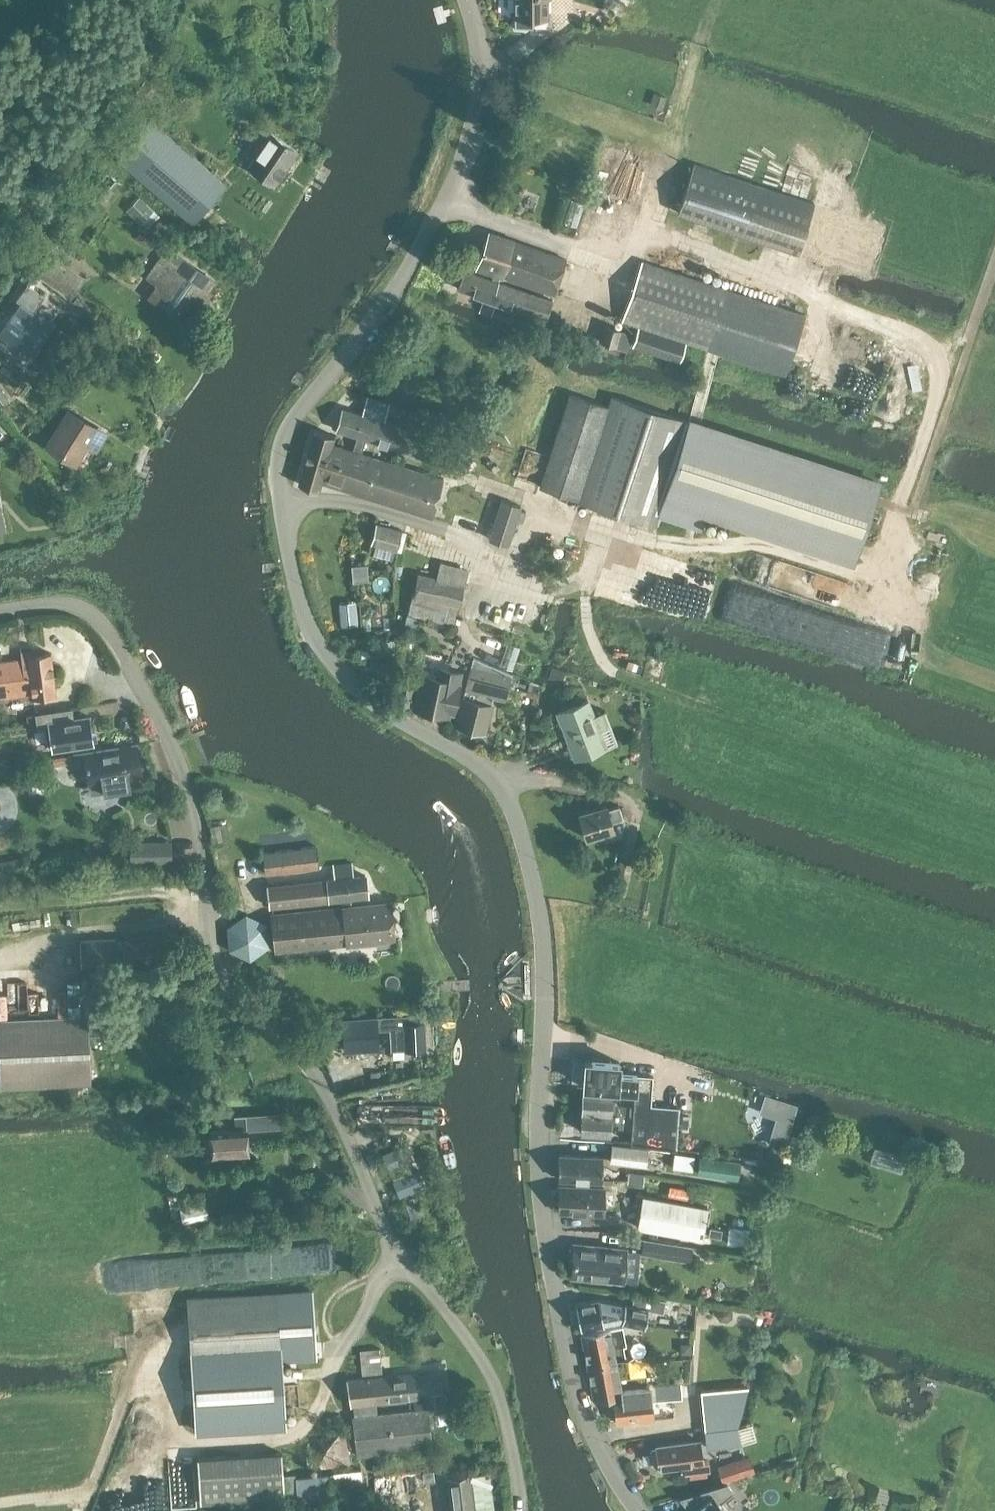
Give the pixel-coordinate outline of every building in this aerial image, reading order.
[(514,14),(514,24),(529,24),(529,14),(530,14),(541,14),(546,14),(546,0),(514,0),(514,14)] [(192,222),(225,183),(149,118),(116,156),(192,222)] [(274,184),(297,151),(269,132),(268,134),(259,128),(246,148),(254,153),(246,165),(274,184)] [(695,162),(678,211),(799,251),(842,266),(869,274),(885,226),(842,211),(816,203),(695,162)] [(106,171),(92,188),(109,201),(123,184),(106,171)] [(572,187),(558,231),(624,252),(638,208),(572,187)] [(140,193),(127,207),(148,226),(161,213),(140,193)] [(137,238),(153,248),(160,237),(144,227),(137,238)] [(484,297),(479,310),(491,315),(496,301),(545,318),(551,299),(498,280),(500,275),(553,294),(565,259),(488,232),(476,267),(493,273),(491,278),(464,269),(458,288),(484,297)] [(188,312),(211,280),(167,249),(150,274),(161,282),(155,290),(188,312)] [(85,279),(47,252),(34,270),(71,298),(85,279)] [(786,374),(806,315),(728,289),(724,298),(637,270),(624,309),(711,338),(708,348),(786,374)] [(22,342),(33,350),(55,320),(22,296),(0,329),(0,339),(16,351),(22,342)] [(632,331),(604,322),(598,340),(626,349),(632,331)] [(634,344),(680,360),(686,341),(640,326),(634,344)] [(46,360),(57,368),(63,359),(53,351),(46,360)] [(0,403),(9,397),(0,385),(0,403)] [(611,396),(608,406),(569,394),(539,484),(578,497),(577,498),(655,523),(663,498),(688,421),(611,396)] [(388,403),(366,397),(362,412),(342,406),(336,428),(356,435),(352,448),(332,442),(334,435),(314,429),(297,482),(317,488),(320,480),(431,514),(442,476),(427,472),(430,464),(419,460),(420,459),(407,455),(404,464),(361,451),(365,438),(427,457),(434,435),(403,426),(404,422),(398,420),(398,423),(383,419),(388,403)] [(95,444),(102,432),(68,410),(49,440),(74,456),(85,437),(95,444)] [(667,499),(661,518),(699,530),(705,511),(854,560),(879,484),(688,421),(663,498),(667,499)] [(496,479),(505,450),(444,431),(435,460),(496,479)] [(502,498),(489,536),(508,543),(521,504),(502,498)] [(371,542),(396,549),(401,529),(377,522),(371,542)] [(413,595),(457,608),(464,586),(419,572),(413,595)] [(341,614),(343,626),(357,624),(356,612),(341,614)] [(33,692),(34,695),(55,692),(50,652),(29,655),(29,649),(21,650),(22,657),(0,660),(0,696),(33,692)] [(503,698),(511,672),(473,658),(456,723),(483,730),(491,695),(503,698)] [(458,681),(460,670),(438,665),(436,675),(420,671),(413,706),(448,714),(449,710),(453,711),(459,681),(458,681)] [(586,698),(556,710),(574,755),(604,743),(598,728),(610,723),(604,709),(592,713),(586,698)] [(49,724),(53,749),(94,743),(89,716),(73,719),(71,709),(37,714),(39,726),(49,724)] [(85,760),(89,785),(102,783),(103,792),(121,790),(130,789),(129,779),(142,777),(137,744),(72,755),(73,762),(85,760)] [(610,821),(621,818),(617,805),(606,808),(605,804),(578,812),(585,838),(612,830),(610,821)] [(267,872),(318,867),(315,846),(290,848),(289,831),(257,835),(258,852),(265,851),(267,872)] [(172,844),(145,844),(145,864),(172,864),(172,844)] [(339,903),(352,902),(352,898),(368,896),(366,875),(353,876),(352,863),(334,865),(335,878),(269,885),(271,906),(338,899),(339,903)] [(176,881),(185,880),(185,870),(175,870),(176,881)] [(275,951),(394,939),(391,901),(353,905),(352,902),(339,903),(339,907),(271,913),(275,951)] [(245,914),(228,926),(229,948),(249,957),(267,945),(265,923),(245,914)] [(165,962),(164,937),(80,941),(81,966),(165,962)] [(416,1014),(344,1018),(345,1050),(378,1049),(377,1028),(390,1028),(391,1049),(425,1048),(424,1022),(416,1022),(416,1014)] [(92,1084),(88,1016),(0,1022),(0,1075),(1,1090),(92,1084)] [(651,1075),(634,1073),(634,1072),(617,1071),(617,1061),(584,1059),(582,1084),(620,1086),(633,1087),(631,1114),(630,1127),(629,1141),(673,1146),(678,1106),(648,1102),(651,1075)] [(619,1113),(631,1114),(633,1087),(620,1086),(619,1113)] [(580,1110),(608,1112),(615,1112),(616,1102),(609,1102),(609,1091),(582,1089),(580,1110)] [(767,1113),(789,1121),(795,1104),(773,1096),(767,1113)] [(431,1106),(376,1108),(376,1123),(432,1122),(431,1106)] [(608,1112),(580,1110),(579,1130),(591,1130),(591,1135),(607,1136),(608,1112)] [(619,1113),(612,1113),(611,1126),(630,1127),(631,1114),(619,1113)] [(216,1157),(252,1154),(250,1128),(214,1130),(216,1157)] [(609,1159),(644,1163),(646,1146),(611,1142),(609,1159)] [(400,1147),(382,1154),(391,1175),(400,1195),(417,1187),(409,1168),(400,1147)] [(876,1147),(874,1161),(904,1166),(907,1153),(876,1147)] [(601,1154),(557,1153),(557,1177),(600,1178),(601,1154)] [(673,1167),(693,1170),(695,1156),(675,1153),(673,1167)] [(699,1175),(739,1180),(741,1163),(702,1157),(699,1175)] [(602,1186),(559,1185),(558,1209),(602,1210),(602,1186)] [(700,1237),(706,1205),(642,1194),(636,1225),(700,1237)] [(750,1241),(751,1224),(730,1222),(729,1240),(750,1241)] [(642,1252),(690,1260),(693,1245),(644,1237),(642,1252)] [(622,1279),(625,1247),(573,1243),(572,1256),(569,1259),(568,1267),(571,1270),(570,1275),(590,1276),(590,1279),(605,1280),(605,1278),(622,1279)] [(303,1289),(187,1296),(195,1432),(286,1427),(282,1360),(307,1359),(317,1358),(313,1288),(303,1289)] [(664,1298),(633,1292),(631,1303),(624,1302),(624,1303),(620,1320),(624,1321),(644,1325),(647,1308),(662,1311),(664,1298)] [(624,1303),(598,1298),(598,1297),(574,1302),(579,1328),(603,1324),(603,1323),(620,1320),(624,1303)] [(580,1334),(586,1365),(623,1358),(621,1345),(624,1344),(620,1326),(580,1334)] [(363,1374),(382,1372),(380,1348),(360,1350),(363,1374)] [(620,1388),(646,1385),(645,1375),(625,1377),(623,1370),(627,1370),(624,1357),(623,1358),(586,1365),(592,1398),(612,1394),(621,1393),(620,1388)] [(356,1455),(432,1447),(428,1409),(425,1409),(423,1392),(446,1390),(444,1371),(416,1374),(416,1372),(347,1379),(350,1405),(353,1405),(354,1416),(352,1416),(356,1455)] [(621,1393),(612,1394),(613,1396),(611,1396),(614,1421),(651,1417),(649,1401),(680,1397),(679,1382),(646,1385),(620,1388),(621,1393)] [(704,1390),(706,1430),(737,1426),(747,1387),(704,1390)] [(740,1423),(745,1439),(758,1435),(754,1419),(740,1423)] [(741,1443),(737,1426),(706,1430),(707,1446),(741,1443)] [(320,1432),(321,1462),(351,1460),(349,1430),(320,1432)] [(657,1464),(658,1467),(683,1463),(685,1473),(708,1470),(707,1460),(701,1460),(698,1439),(655,1445),(655,1447),(651,1448),(648,1451),(650,1462),(653,1465),(657,1464)] [(719,1461),(724,1478),(757,1467),(752,1451),(719,1461)] [(280,1452),(194,1458),(197,1502),(283,1496),(280,1452)] [(299,1498),(365,1494),(363,1472),(297,1476),(299,1498)] [(489,1473),(449,1478),(453,1510),(494,1510),(489,1473)] [(678,1496),(683,1502),(688,1499),(695,1507),(689,1510),(725,1510),(719,1504),(732,1494),(723,1483),(678,1496)]
